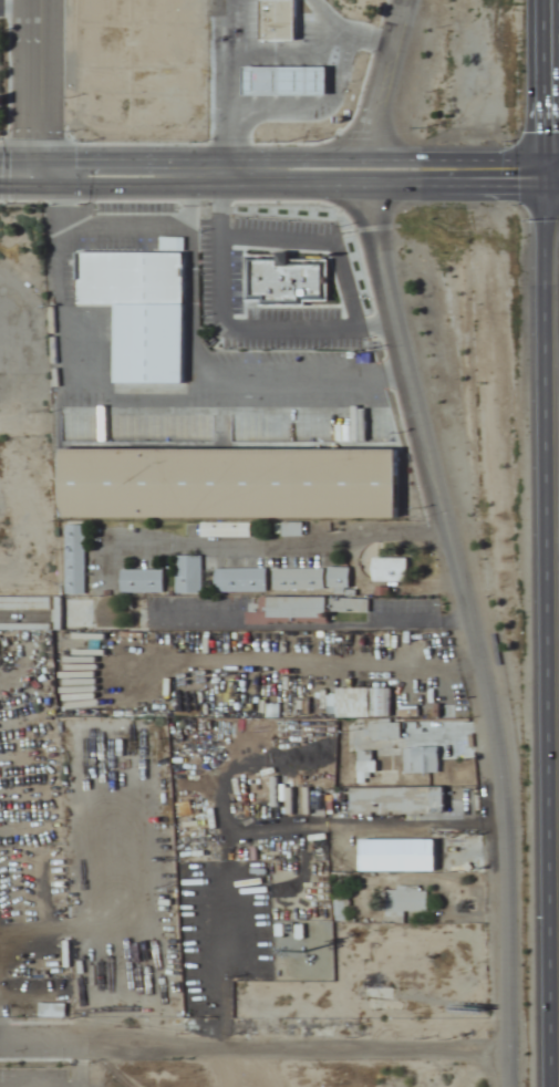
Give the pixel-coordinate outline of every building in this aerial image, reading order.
[(262,41),(296,41),(296,0),(262,0),(262,41)] [(242,42),(279,42),(278,1),(242,1),(242,42)] [(326,95),(326,67),(246,67),(246,95),(326,95)] [(115,306),(115,385),(183,385),(183,252),(75,251),(75,306),(115,306)] [(230,302),(314,302),(314,253),(230,253),(230,302)] [(397,449),(62,442),(60,518),(201,521),(201,537),(249,538),(250,517),(396,521),(397,449)] [(85,595),(85,525),(64,525),(64,595),(85,595)] [(201,556),(176,556),(176,594),(201,594),(201,556)] [(407,582),(407,559),(372,559),(372,582),(407,582)] [(273,568),(273,590),(349,590),(349,568),(273,568)] [(215,593),(267,593),(267,569),(215,569),(215,593)] [(120,570),(120,593),(163,593),(163,570),(120,570)] [(0,597),(0,631),(50,631),(51,598),(0,597)] [(326,620),(326,598),(268,598),(268,620),(326,620)] [(390,689),(327,689),(328,718),(390,718),(390,689)] [(398,717),(412,717),(412,707),(398,707),(398,717)] [(400,722),(369,722),(368,740),(400,740),(400,722)] [(438,774),(438,747),(403,747),(403,774),(438,774)] [(375,773),(375,752),(357,752),(357,773),(375,773)] [(443,788),(350,789),(350,816),(444,815),(443,788)] [(412,858),(412,829),(395,829),(395,859),(412,858)] [(427,888),(385,888),(385,923),(404,923),(404,913),(427,913),(427,888)]
